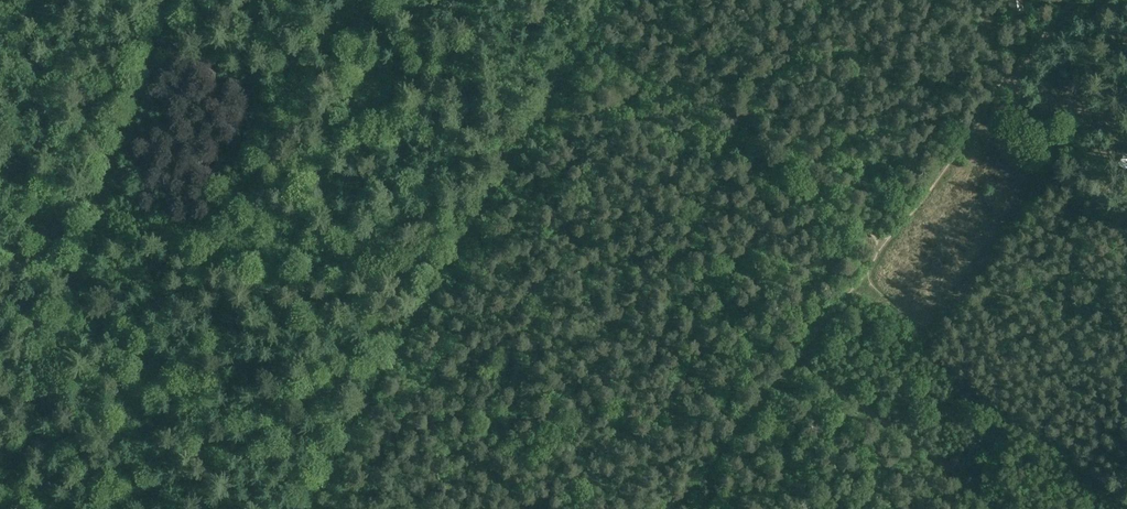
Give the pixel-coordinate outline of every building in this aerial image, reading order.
[(1126,14),(1126,0),(1116,0),(1126,14)]
